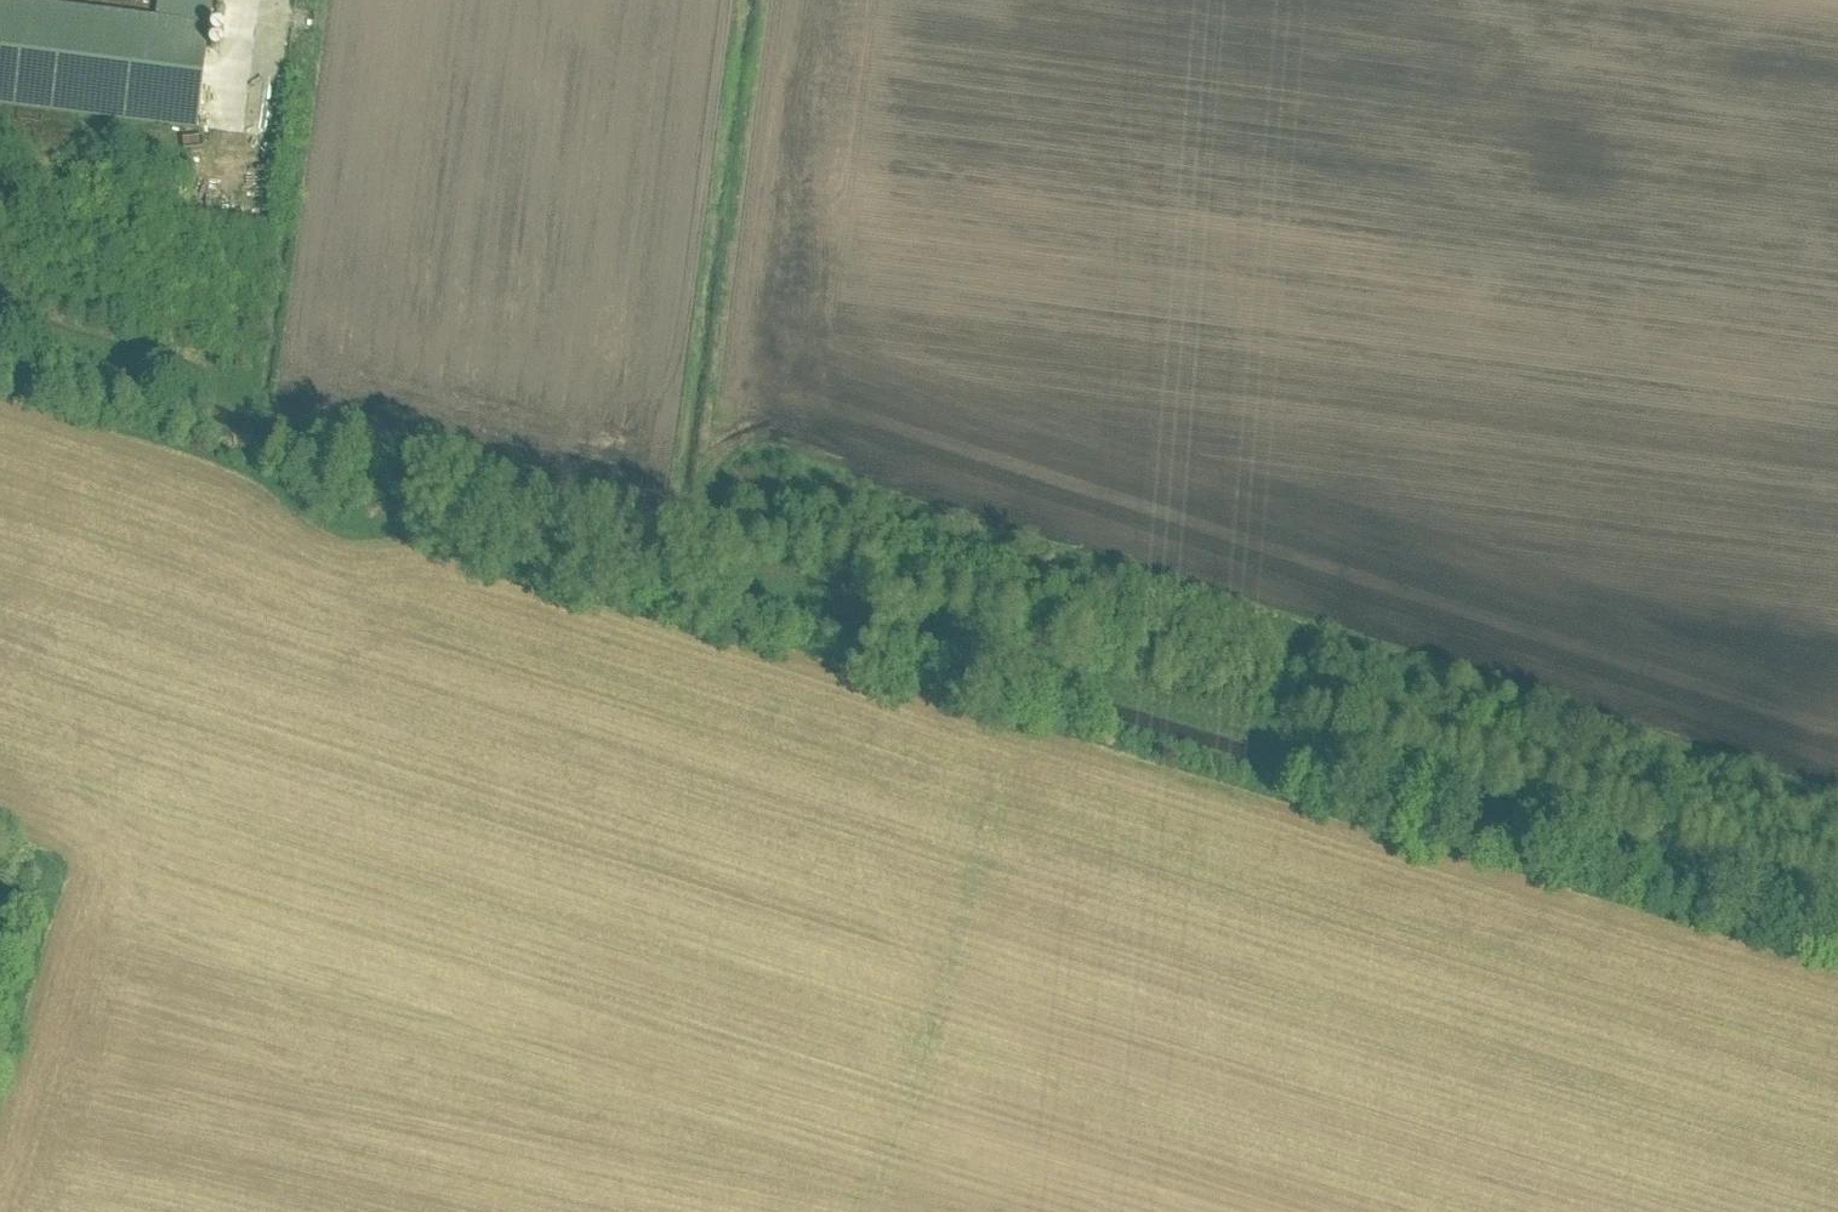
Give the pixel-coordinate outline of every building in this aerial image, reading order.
[(196,138),(212,0),(93,0),(152,6),(149,28),(0,12),(0,117),(196,138)]
